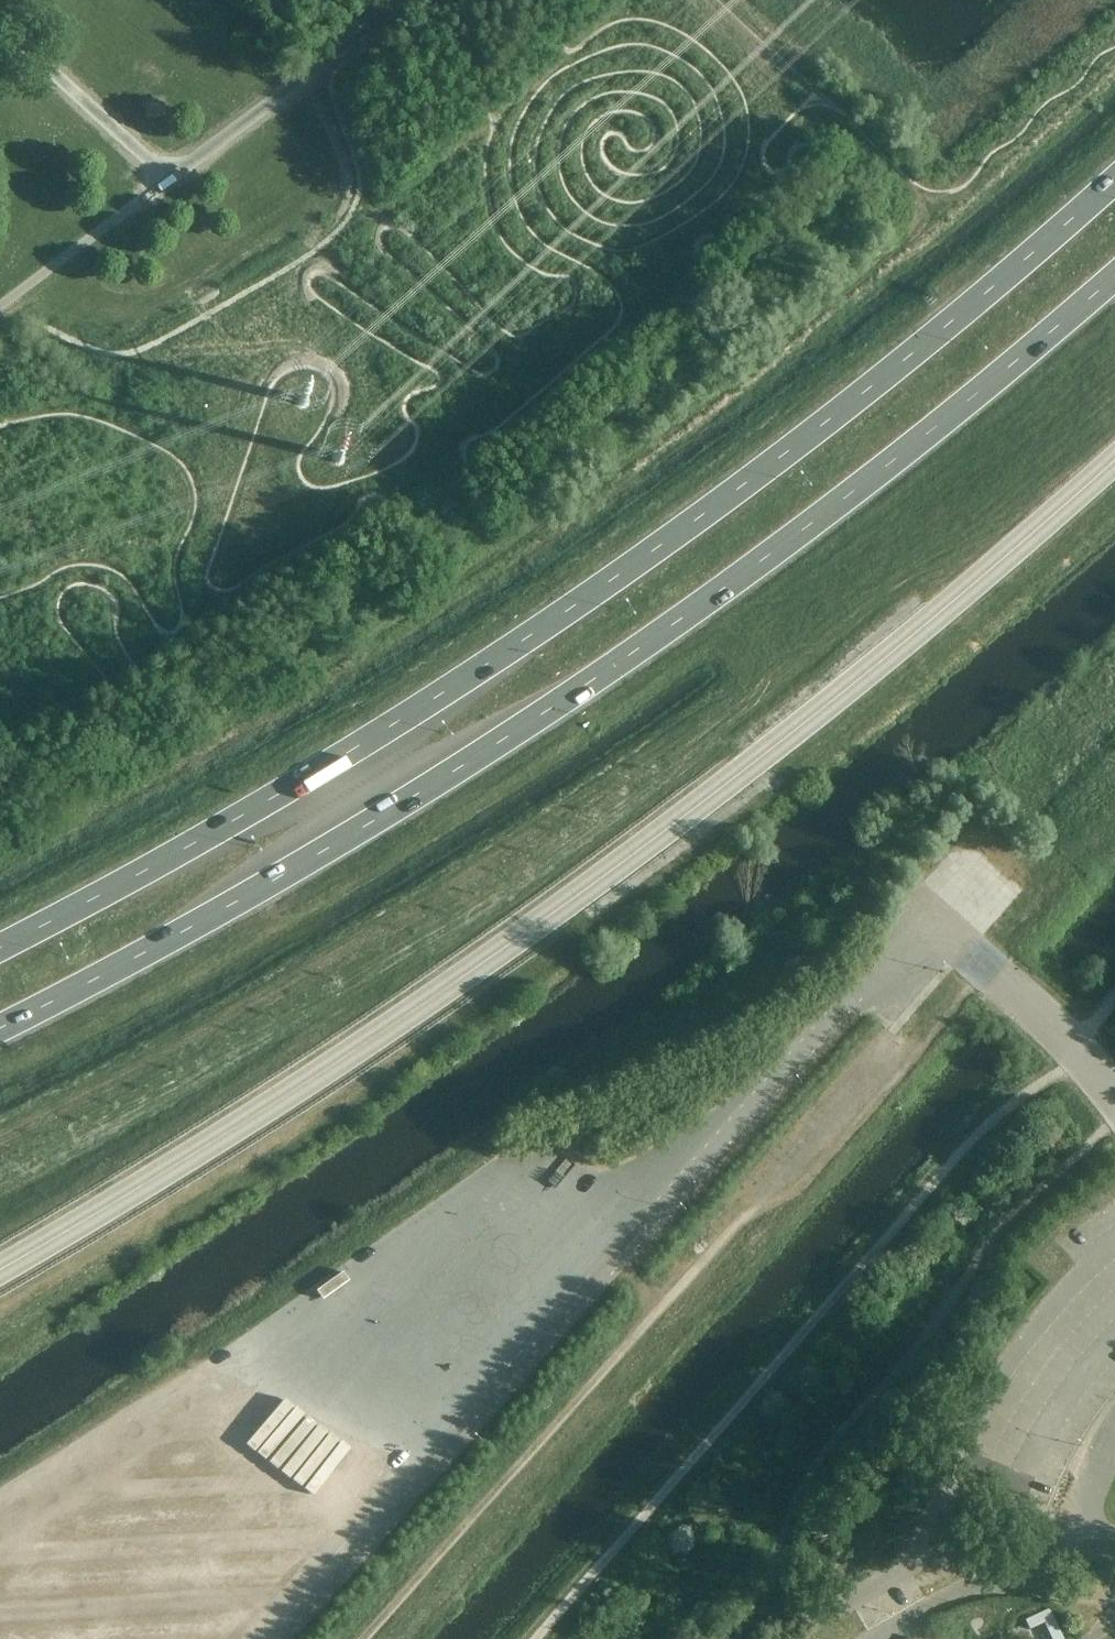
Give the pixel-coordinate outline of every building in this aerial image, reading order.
[(441,1249),(422,1266),(430,1274),(449,1257),(441,1249)]
